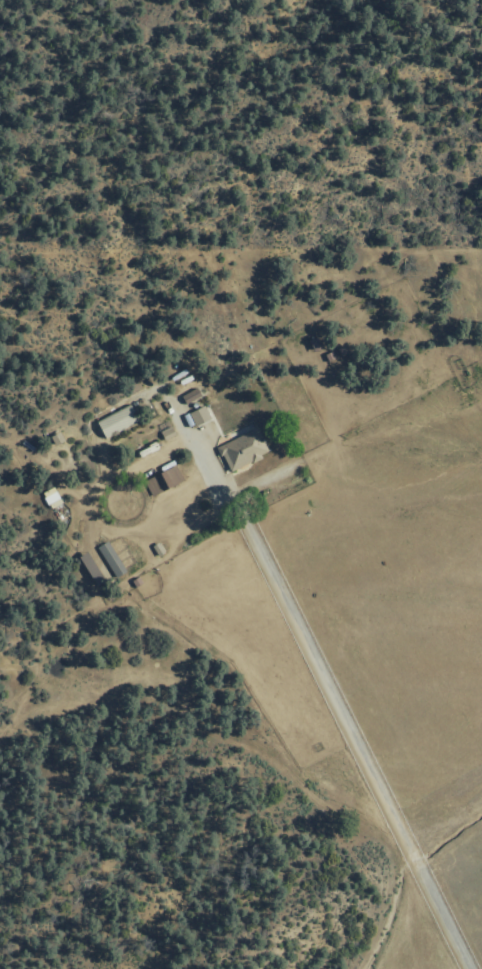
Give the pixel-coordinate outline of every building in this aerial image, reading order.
[(321,348),(316,336),(309,339),(313,351),(321,348)] [(182,396),(197,387),(202,396),(187,405),(182,396)] [(96,421),(133,404),(142,422),(105,439),(96,421)] [(189,413),(205,406),(212,420),(196,428),(189,413)] [(217,447),(259,429),(269,451),(260,455),(262,461),(229,475),(217,447)] [(144,481),(177,466),(184,481),(151,496),(144,481)] [(40,492),(49,508),(61,502),(53,486),(40,492)] [(96,549),(106,543),(125,571),(115,578),(96,549)]
